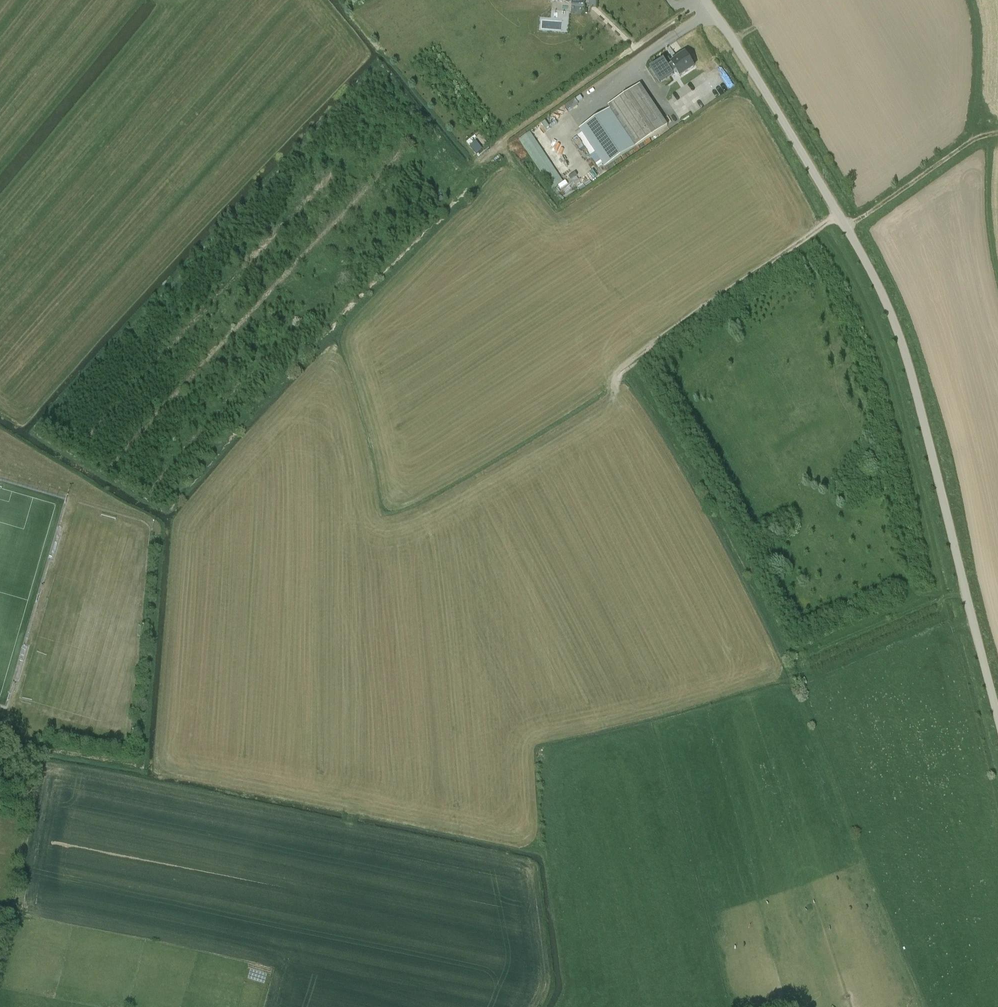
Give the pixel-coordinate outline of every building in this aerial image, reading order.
[(672,63),(668,58),(654,67),(662,80),(676,71),(680,76),(694,67),(685,54),(672,63)] [(635,147),(668,125),(640,84),(607,106),(610,109),(579,130),(604,168),(635,147)] [(563,182),(530,132),(518,140),(552,190),(563,182)] [(551,146),(558,157),(572,149),(565,138),(551,146)]
